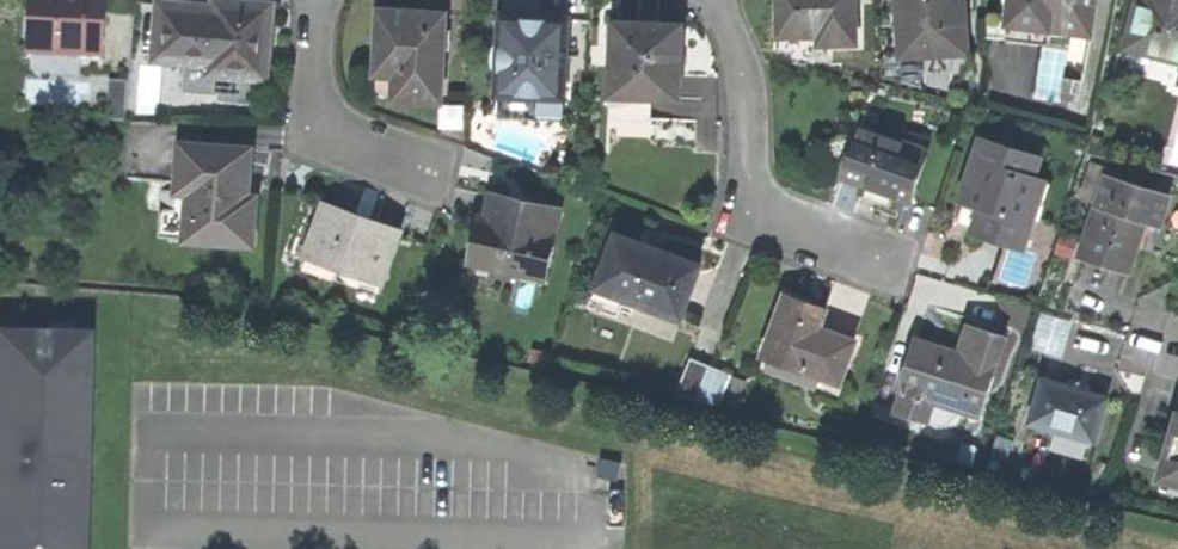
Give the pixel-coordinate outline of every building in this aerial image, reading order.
[(31,56),(102,59),(104,0),(33,0),(31,56)] [(856,45),(855,0),(779,0),(781,52),(827,57),(827,46),(856,45)] [(903,57),(967,54),(963,0),(899,0),(903,57)] [(1006,37),(1050,44),(1053,29),(1091,34),(1095,0),(1010,0),(1006,37)] [(1125,49),(1177,62),(1177,0),(1137,0),(1125,49)] [(215,8),(163,5),(159,60),(187,61),(186,91),(256,96),(257,77),(267,77),(269,44),(271,5),(216,2),(215,8)] [(395,101),(442,104),(444,13),(413,12),(380,10),(377,90),(395,101)] [(496,72),(500,75),(498,121),(539,123),(540,98),(565,99),(568,21),(537,19),(523,18),(522,46),(502,45),(499,46),(494,55),(494,63),(496,72)] [(503,18),(502,45),(522,46),(523,18),(503,18)] [(657,24),(614,23),(611,118),(650,120),(651,98),(680,99),(681,73),(683,30),(657,29),(657,24)] [(911,204),(931,154),(861,126),(849,156),(841,176),(883,192),(884,197),(908,206),(911,204)] [(1054,185),(1035,179),(1042,159),(982,139),(962,201),(966,203),(963,213),(977,218),(972,232),(988,238),(1023,249),(1037,206),(1046,209),(1054,185)] [(251,167),(253,150),(180,145),(177,192),(161,191),(158,237),(254,245),(258,197),(249,196),(251,167)] [(1151,255),(1169,197),(1108,178),(1082,260),(1130,274),(1133,264),(1137,251),(1151,255)] [(484,213),(473,264),(547,278),(561,211),(488,196),(484,213)] [(342,271),(382,284),(400,234),(357,219),(327,208),(305,274),(338,286),(342,271)] [(682,319),(702,265),(688,259),(619,234),(591,305),(619,316),(626,298),(682,319)] [(764,357),(770,359),(766,369),(823,391),(821,395),(843,403),(849,387),(842,384),(857,343),(820,329),(827,311),(805,303),(787,296),(764,357)] [(961,354),(917,340),(901,392),(903,392),(896,413),(929,424),(949,422),(954,406),(960,408),(959,411),(979,417),(1003,340),(968,329),(965,339),(961,354)] [(0,336),(0,548),(89,548),(95,339),(0,336)] [(711,365),(694,359),(680,395),(698,400),(711,365)] [(731,373),(711,365),(698,400),(721,405),(731,373)] [(1082,391),(1044,380),(1031,422),(1093,441),(1106,398),(1082,391)] [(1159,487),(1177,493),(1177,425),(1177,429),(1170,427),(1166,440),(1173,442),(1159,487)]
